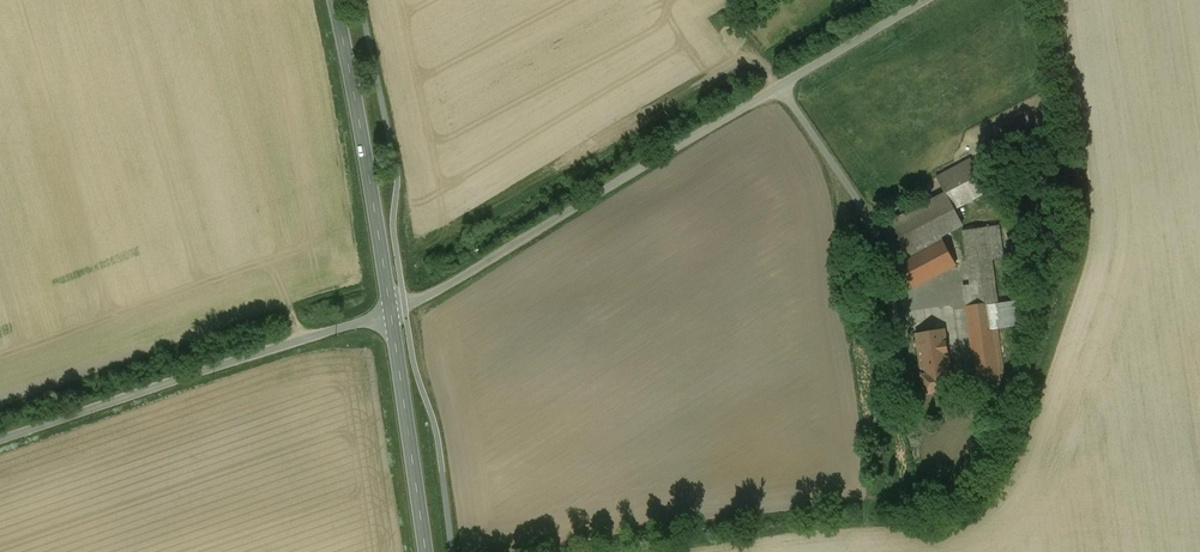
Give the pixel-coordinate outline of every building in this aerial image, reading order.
[(971,159),(937,177),(946,193),(980,175),(971,159)] [(946,193),(882,227),(901,262),(943,240),(941,236),(963,225),(946,193)] [(999,226),(964,231),(970,274),(969,274),(971,284),(964,285),(967,307),(994,303),(994,304),(998,303),(992,260),(1004,258),(999,226)] [(943,240),(901,262),(914,287),(956,264),(943,240)] [(893,303),(882,305),(885,322),(895,321),(893,303)] [(994,303),(967,307),(978,377),(1004,373),(994,304),(994,303)] [(945,330),(917,335),(926,394),(953,390),(945,330)]
